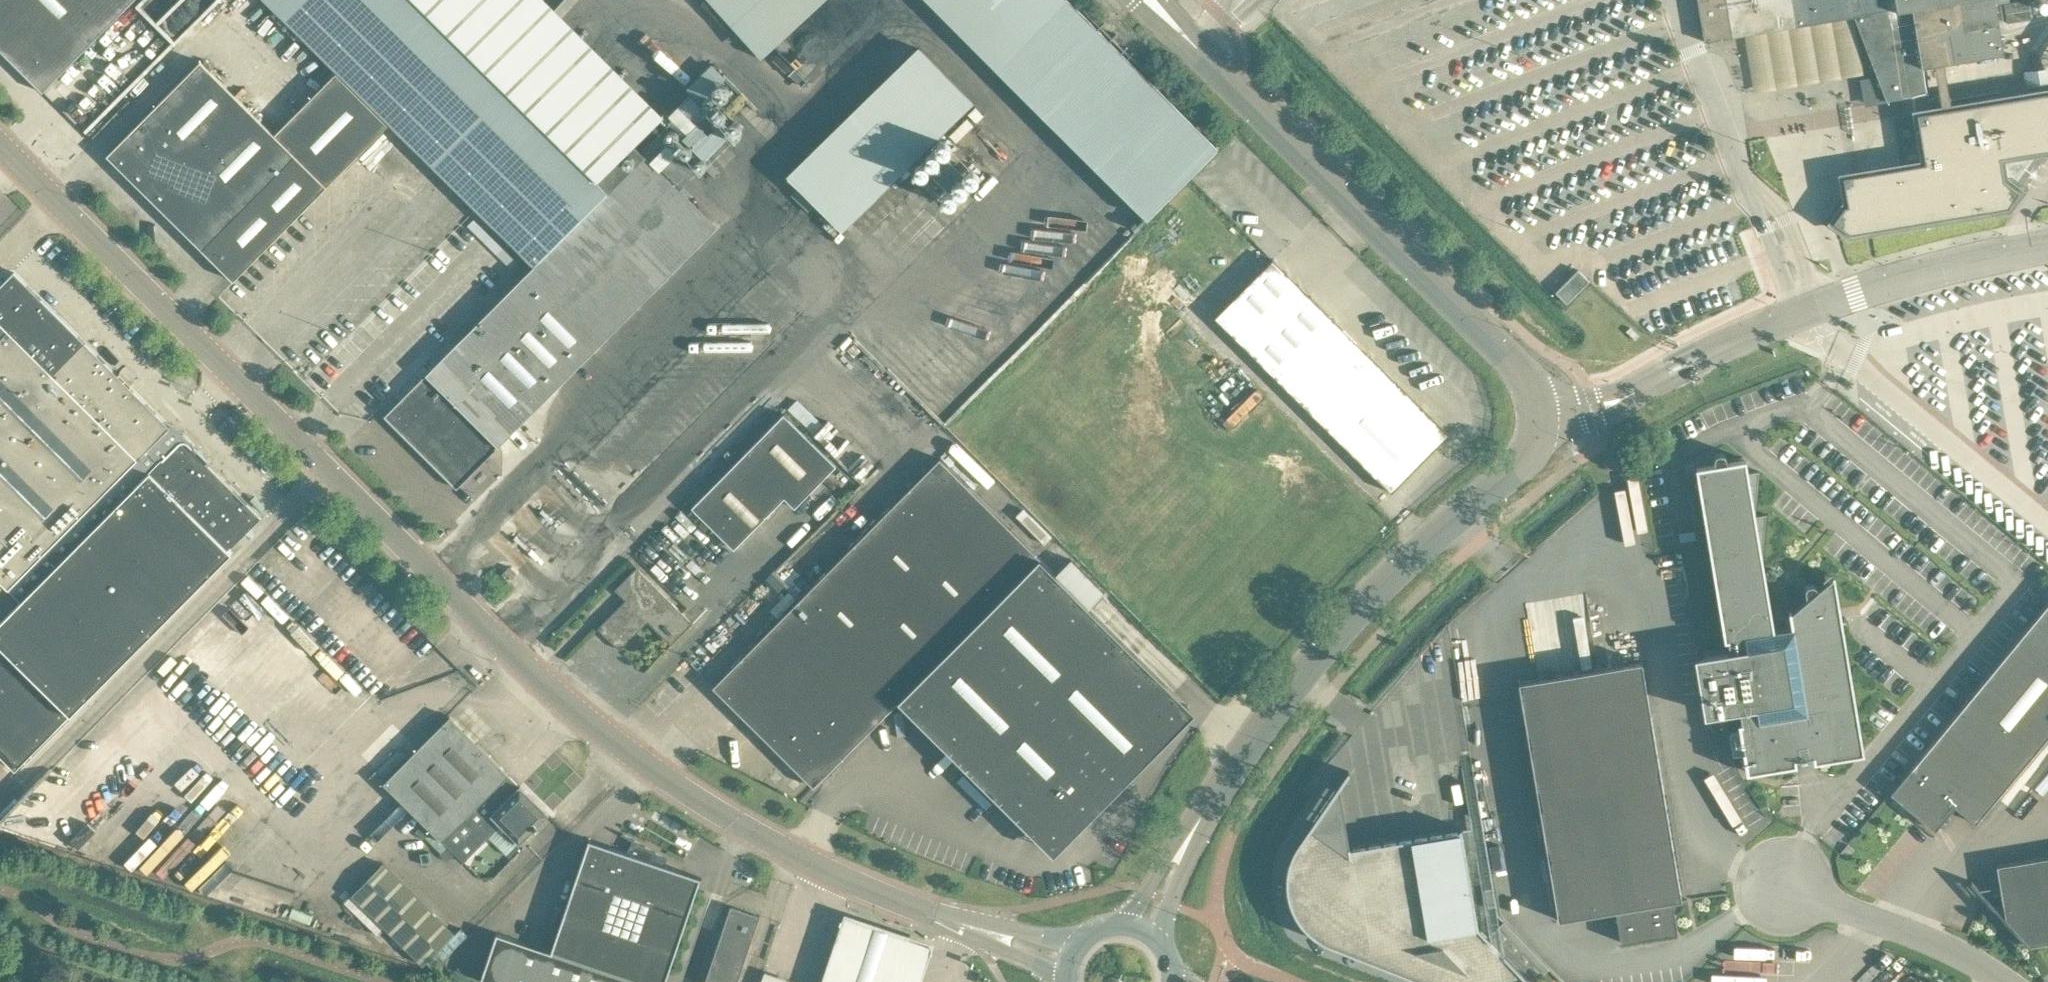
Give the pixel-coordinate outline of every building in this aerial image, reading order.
[(43,91),(134,0),(0,0),(0,48),(43,91)] [(756,54),(812,0),(705,0),(756,54)] [(1213,146),(1067,0),(926,0),(1142,217),(1213,146)] [(1704,41),(1732,37),(1766,31),(1854,16),(1887,100),(1928,93),(1923,66),(1983,56),(2003,53),(1994,0),(1698,0),(1704,41)] [(913,41),(779,170),(837,230),(970,100),(913,41)] [(201,60),(107,155),(234,280),(389,124),(337,72),(275,134),(201,60)] [(1747,100),(1759,169),(1840,156),(1843,175),(1842,176),(1847,204),(1844,205),(1832,221),(1849,234),(2009,207),(2021,190),(2004,178),(1996,179),(1993,158),(2047,149),(2047,90),(1916,112),(1924,162),(1852,174),(1849,154),(1898,146),(1891,106),(1802,121),(1797,91),(1747,100)] [(646,154),(385,416),(457,487),(717,226),(646,154)] [(1273,259),(1216,317),(1391,491),(1449,433),(1273,259)] [(118,374),(15,272),(0,285),(0,728),(29,757),(233,551),(229,547),(260,516),(206,462),(209,459),(198,448),(195,452),(191,448),(194,446),(189,441),(186,439),(182,439),(179,441),(22,600),(9,587),(169,425),(130,386),(133,384),(120,371),(118,374)] [(1587,283),(1575,272),(1553,295),(1564,306),(1587,283)] [(794,507),(836,465),(784,413),(692,507),(734,548),(784,497),(794,507)] [(1698,481),(1694,481),(1694,483),(1700,482),(1725,639),(1728,639),(1729,651),(1706,654),(1716,714),(1739,710),(1741,722),(1739,722),(1742,739),(1747,771),(1796,763),(1796,758),(1800,758),(1801,760),(1802,761),(1804,761),(1806,761),(1808,760),(1809,758),(1809,756),(1813,756),(1814,760),(1863,752),(1841,619),(1846,619),(1845,617),(1842,617),(1834,574),(1817,588),(1817,586),(1815,584),(1814,583),(1811,583),(1809,583),(1807,584),(1806,586),(1805,588),(1805,590),(1807,598),(1789,613),(1791,626),(1787,627),(1786,625),(1785,624),(1783,623),(1781,623),(1780,624),(1779,626),(1778,628),(1773,629),(1768,598),(1762,560),(1766,515),(1767,515),(1767,514),(1755,516),(1759,472),(1760,472),(1760,471),(1748,472),(1746,459),(1726,462),(1726,461),(1726,457),(1725,455),(1724,454),(1722,452),(1720,452),(1718,452),(1716,453),(1715,455),(1714,457),(1714,459),(1715,463),(1715,464),(1697,467),(1699,480),(1698,481)] [(899,700),(1040,558),(940,458),(713,686),(814,786),(899,700)] [(1166,683),(1040,558),(898,701),(997,799),(1005,790),(1057,841),(1184,713),(1160,689),(1166,683)] [(509,566),(502,573),(509,581),(517,573),(509,566)] [(620,649),(653,616),(676,639),(692,623),(636,568),(615,589),(626,600),(598,628),(620,649)] [(1890,793),(1893,795),(1894,793),(1936,827),(1940,821),(1941,822),(1955,806),(1976,823),(1977,822),(1976,822),(2047,735),(2047,603),(1912,767),(1911,767),(1890,793)] [(1642,661),(1519,682),(1558,919),(1615,910),(1621,942),(1622,941),(1622,939),(1676,930),(1674,916),(1675,916),(1672,900),(1681,899),(1642,661)] [(520,845),(536,829),(539,826),(538,825),(549,814),(520,785),(519,786),(508,775),(509,774),(450,716),(384,782),(464,862),(501,825),(520,845)] [(1287,884),(1288,896),(1292,907),(1297,917),(1304,926),(1313,934),(1322,940),(1332,945),(1344,948),(1355,948),(1367,948),(1368,957),(1367,956),(1366,958),(1426,981),(1517,981),(1526,979),(1528,978),(1532,981),(1533,981),(1548,968),(1503,920),(1487,935),(1482,929),(1478,925),(1462,827),(1459,828),(1460,829),(1350,847),(1350,846),(1348,846),(1348,849),(1338,842),(1341,837),(1332,831),(1328,836),(1313,825),(1311,824),(1299,842),(1293,852),(1289,862),(1287,873),(1287,884)] [(481,980),(485,981),(665,981),(700,879),(701,879),(702,877),(664,864),(666,859),(667,860),(667,858),(633,839),(633,840),(626,852),(589,839),(588,841),(589,841),(564,913),(551,951),(497,933),(481,980)] [(1995,909),(2027,946),(2028,947),(2030,945),(2047,942),(2047,857),(1996,865),(2005,916),(2004,916),(1996,908),(1995,909)] [(456,934),(385,864),(353,897),(424,967),(456,934)] [(1494,888),(1483,889),(1486,908),(1497,906),(1494,888)] [(705,981),(737,981),(760,915),(731,906),(705,981)] [(842,912),(832,942),(819,981),(919,981),(922,973),(932,942),(842,912)] [(32,969),(38,981),(44,981),(51,979),(44,964),(32,969)]
